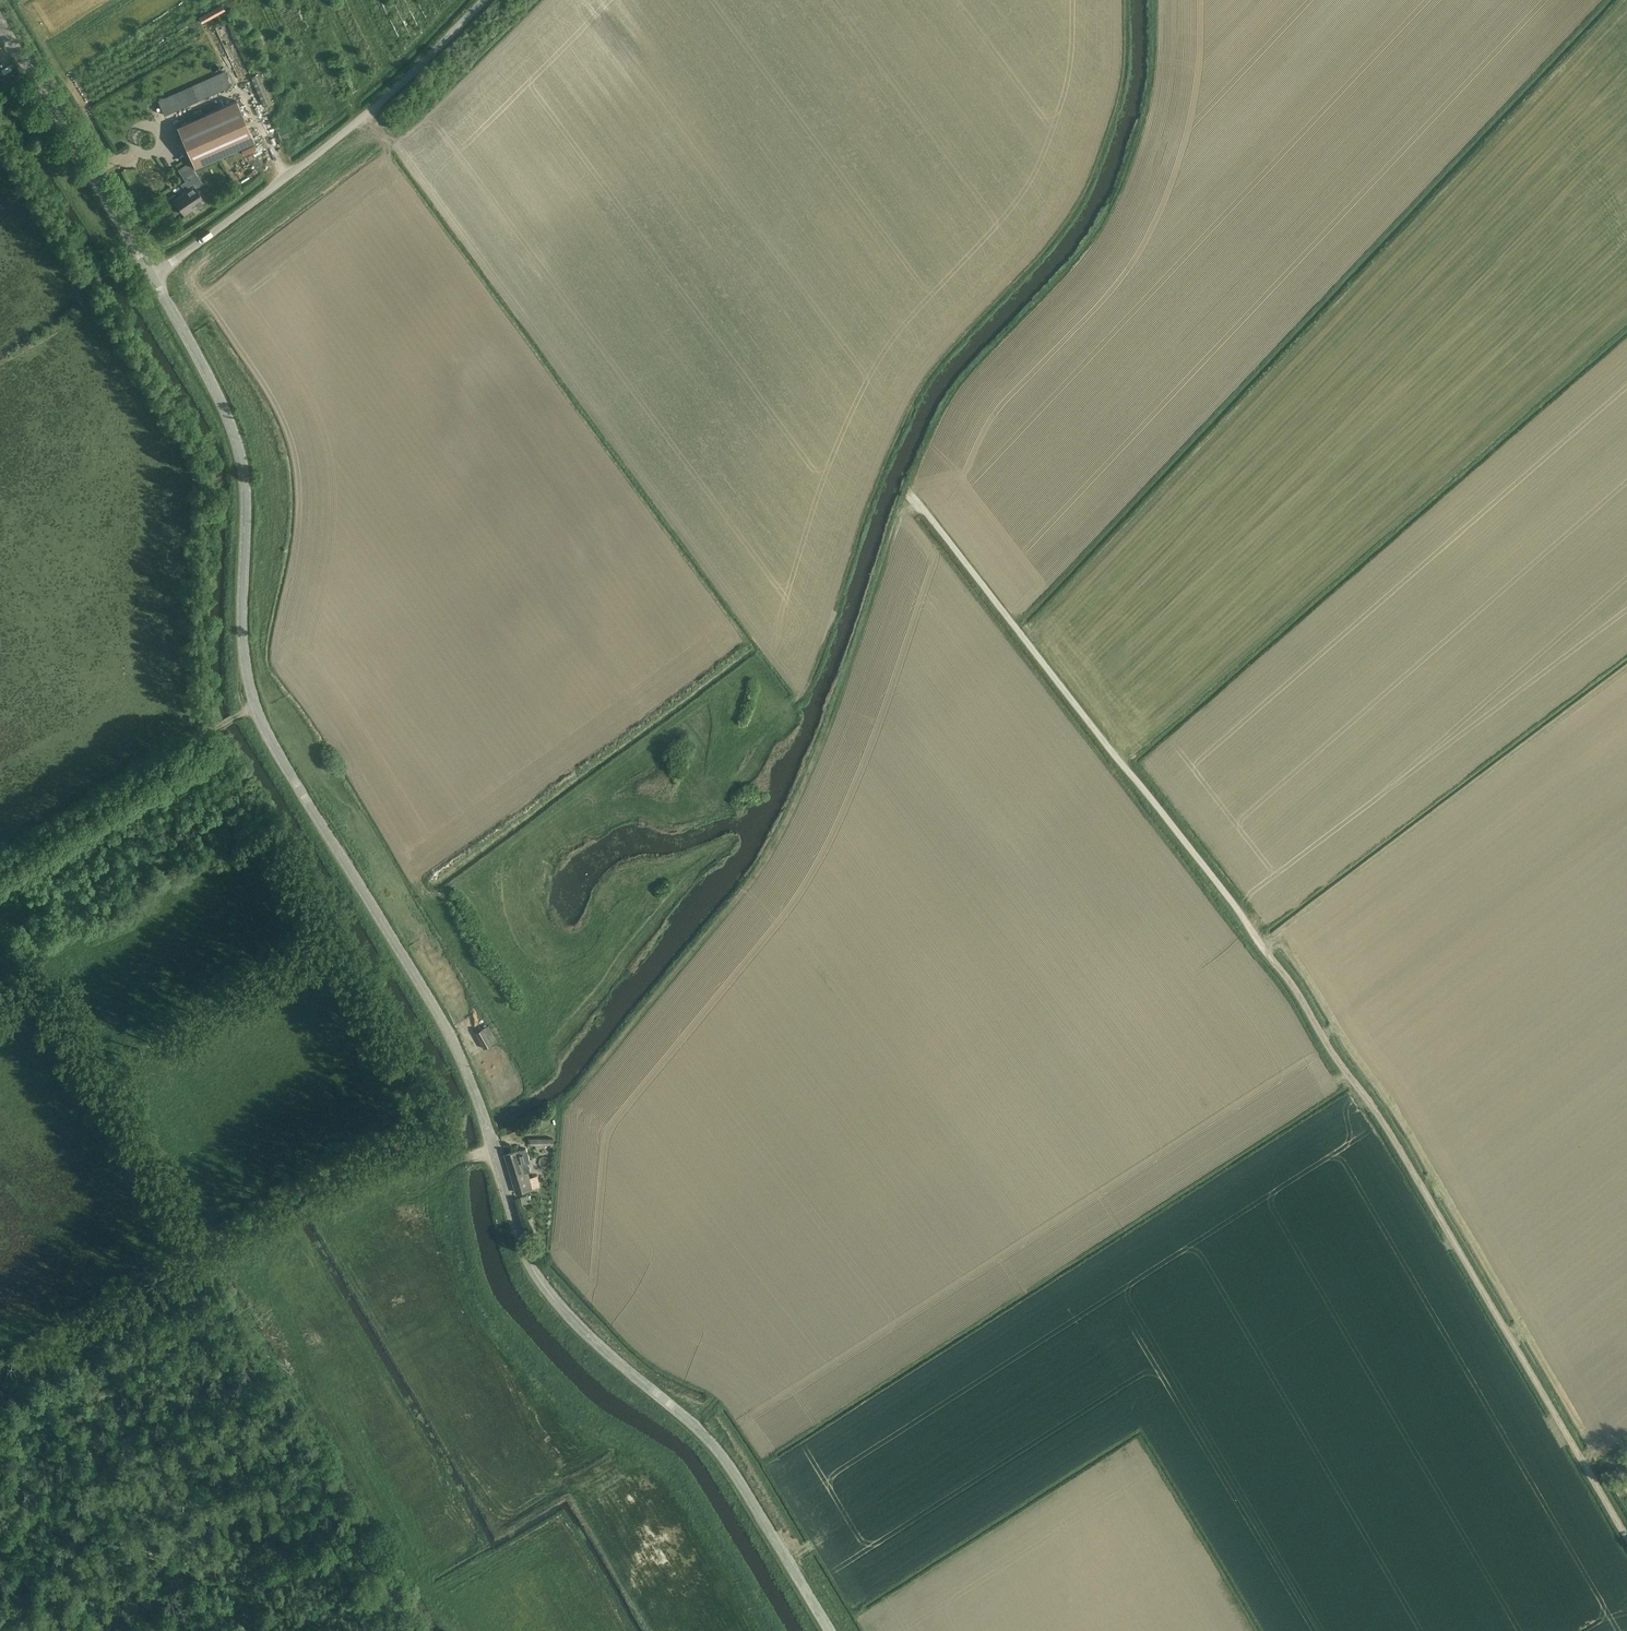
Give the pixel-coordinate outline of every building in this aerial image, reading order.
[(222,13),(199,24),(202,31),(225,19),(222,13)] [(228,31),(216,35),(225,61),(236,57),(228,31)] [(225,72),(213,77),(159,101),(164,114),(230,85),(225,72)] [(31,91),(18,98),(22,105),(35,97),(31,91)] [(177,126),(195,166),(255,140),(237,100),(177,126)] [(43,122),(39,115),(35,118),(39,125),(43,122)] [(196,187),(202,183),(188,162),(177,169),(185,181),(180,184),(184,189),(181,191),(183,193),(175,199),(185,214),(205,200),(196,187)] [(486,1024),(480,1012),(475,1016),(481,1027),(486,1024)] [(498,1041),(489,1026),(475,1034),(484,1049),(498,1041)] [(516,1193),(527,1190),(532,1188),(528,1172),(530,1171),(528,1163),(527,1161),(530,1160),(527,1148),(521,1150),(506,1154),(516,1193)] [(522,1205),(531,1203),(530,1197),(521,1198),(522,1205)]
